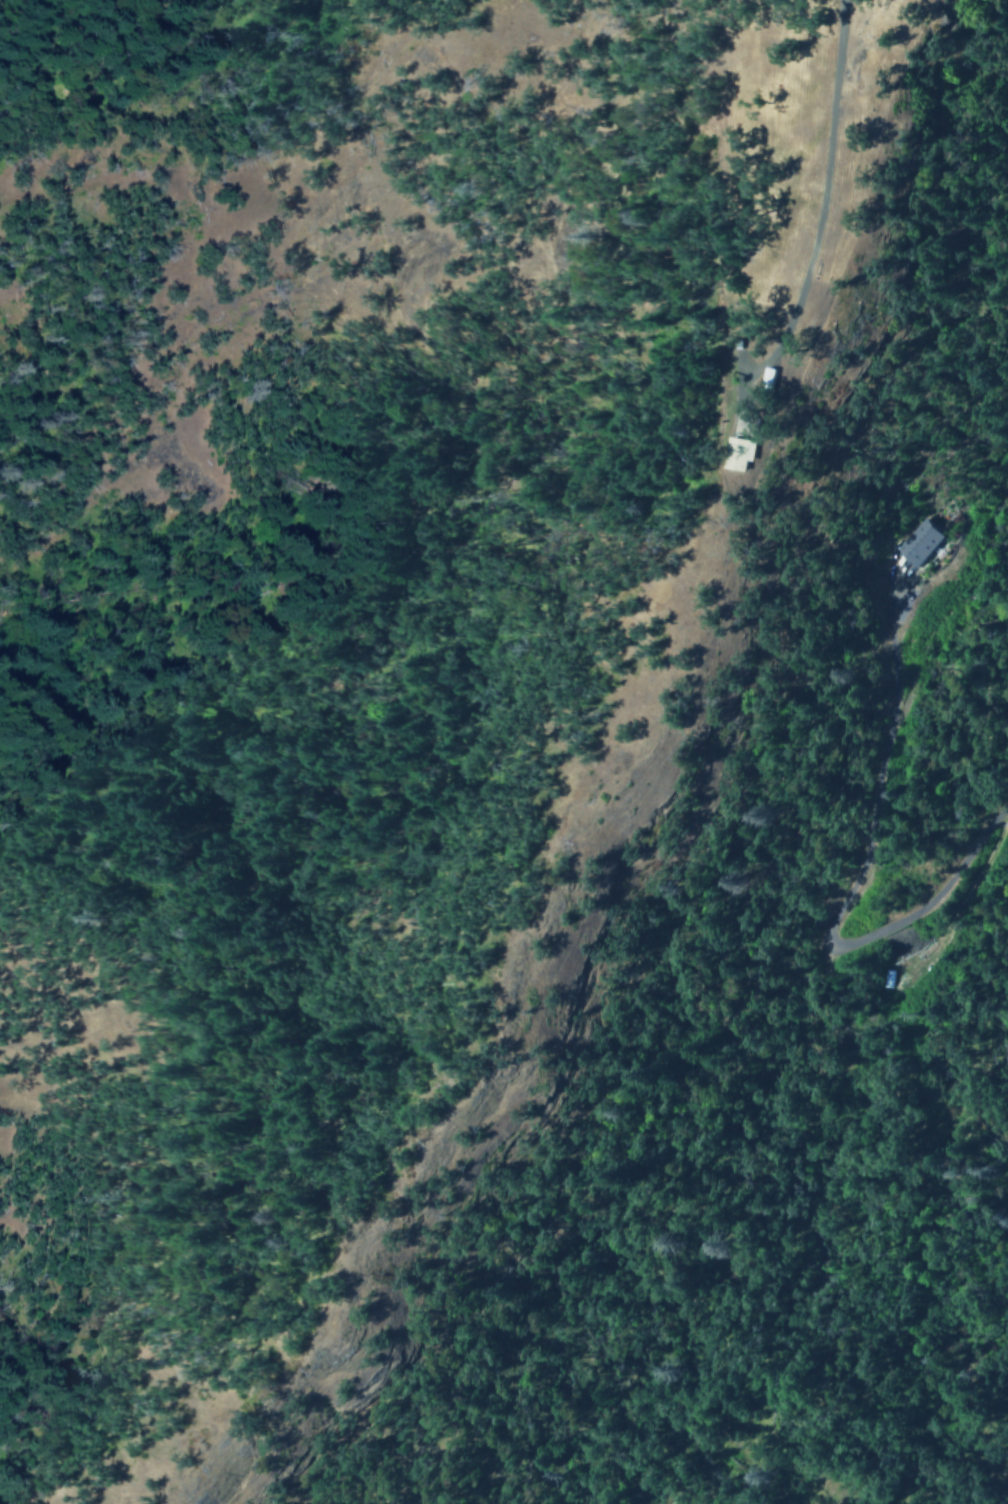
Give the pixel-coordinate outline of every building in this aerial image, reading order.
[(760,390),(766,369),(754,365),(747,387),(760,390)] [(727,471),(729,459),(737,460),(740,440),(711,435),(706,467),(727,471)] [(942,537),(922,517),(891,550),(912,569),(942,537)]
